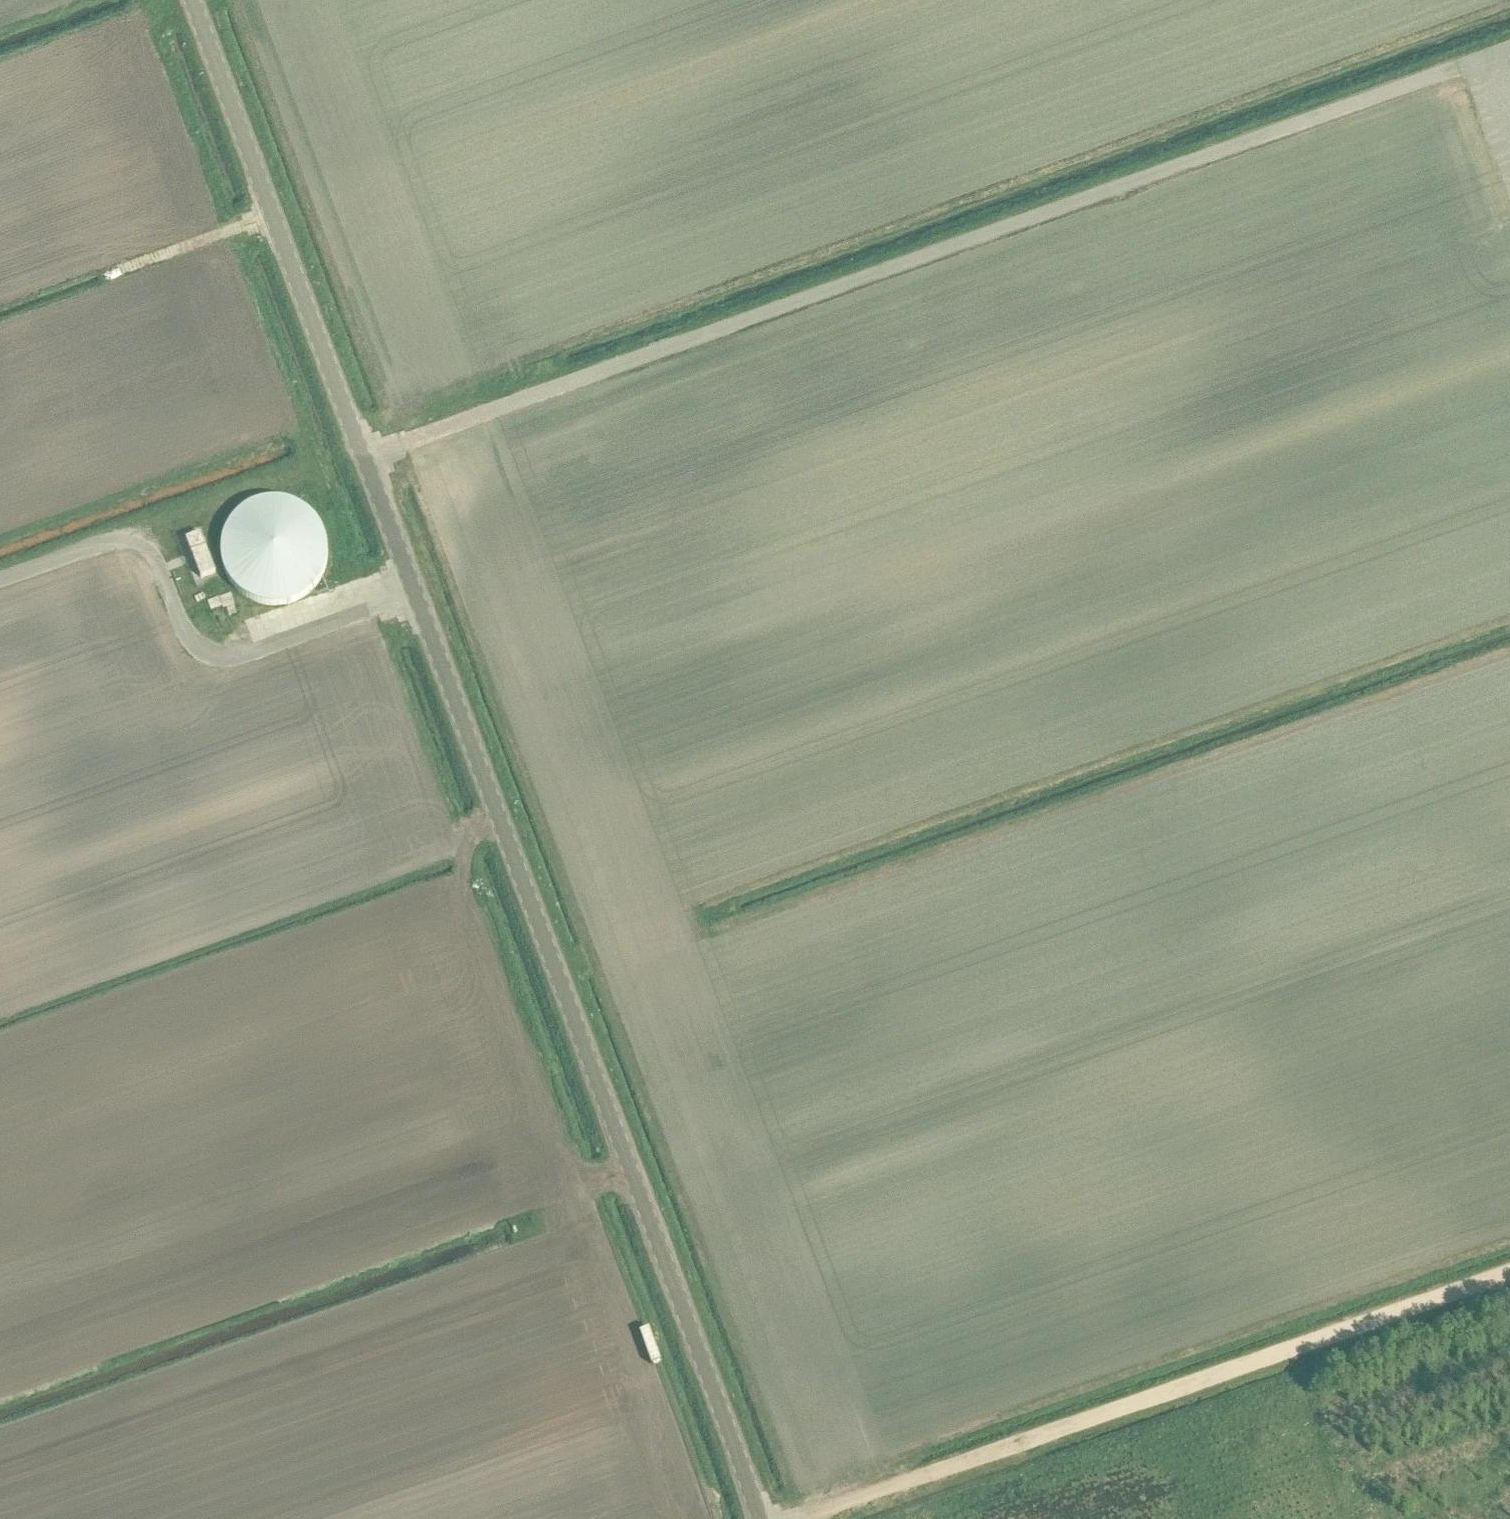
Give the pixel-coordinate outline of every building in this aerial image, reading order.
[(239,595),(251,603),(265,607),(280,608),(294,605),(307,598),(318,588),(325,576),(330,562),(331,548),(327,534),(321,521),(311,510),(299,502),(285,498),(271,497),(256,500),(243,507),(233,517),(225,529),(220,543),(220,557),(223,571),(229,584),(239,595)] [(201,579),(216,573),(200,533),(184,539),(201,579)]
